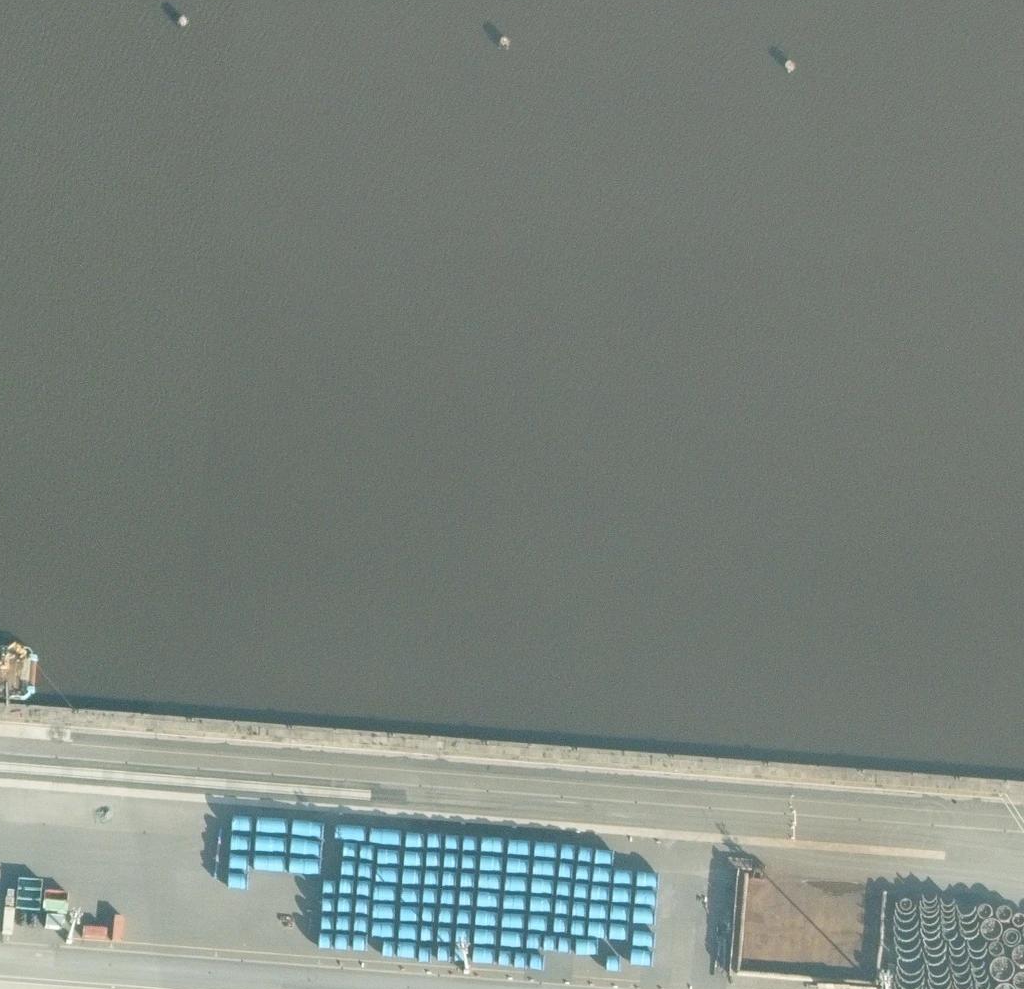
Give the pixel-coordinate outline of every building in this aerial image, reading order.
[(902,887),(899,975),(943,976),(946,888),(902,887)]
